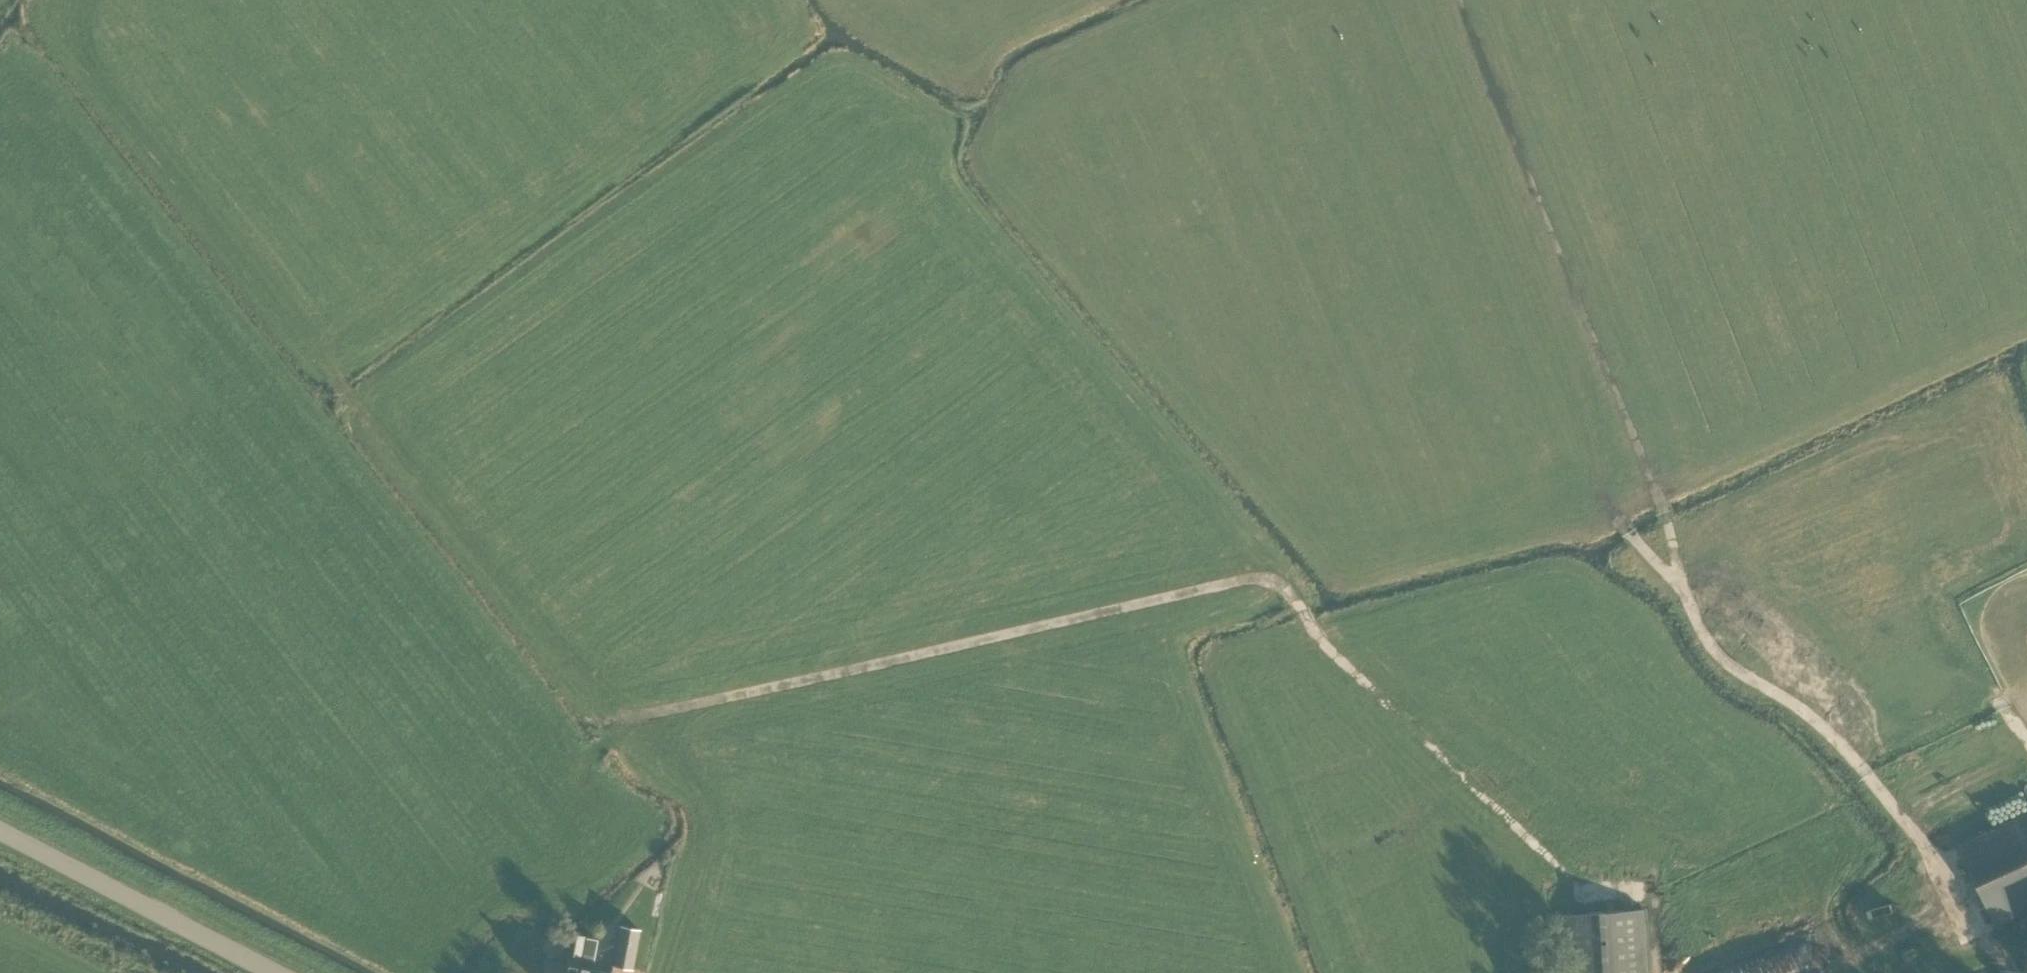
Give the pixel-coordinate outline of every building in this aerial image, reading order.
[(1959,846),(1995,925),(2026,911),(2026,814),(1959,846)] [(1566,972),(1646,972),(1642,909),(1562,914),(1566,972)] [(623,926),(615,966),(636,970),(643,930),(623,926)] [(1812,972),(1814,972),(1832,967),(1820,928),(1759,947),(1767,972),(1808,960),(1812,972)] [(566,964),(546,960),(544,972),(578,972),(580,958),(581,952),(582,952),(585,935),(571,933),(569,949),(566,964)] [(611,972),(592,969),(598,939),(586,937),(582,959),(580,958),(578,972),(611,972)]
